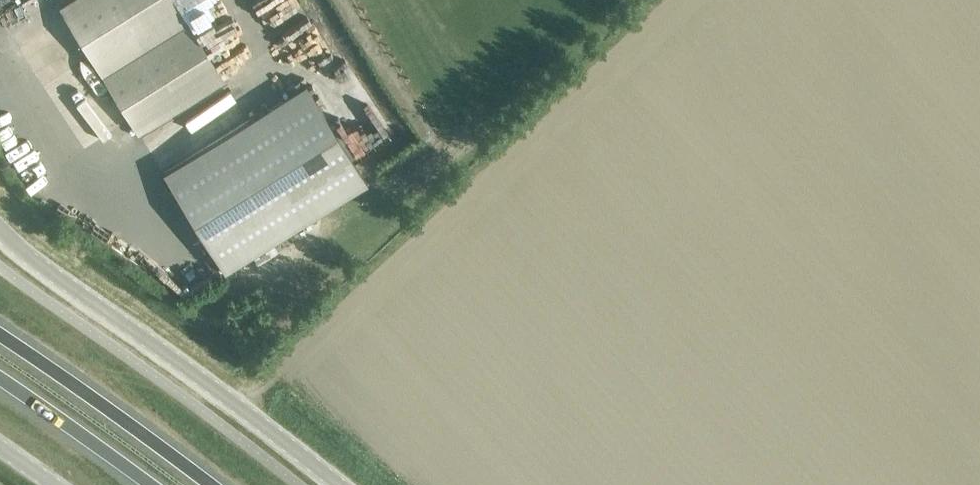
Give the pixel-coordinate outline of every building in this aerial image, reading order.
[(58,6),(136,133),(222,80),(173,0),(69,0),(58,6)] [(365,184),(304,85),(161,173),(222,272),(365,184)]
